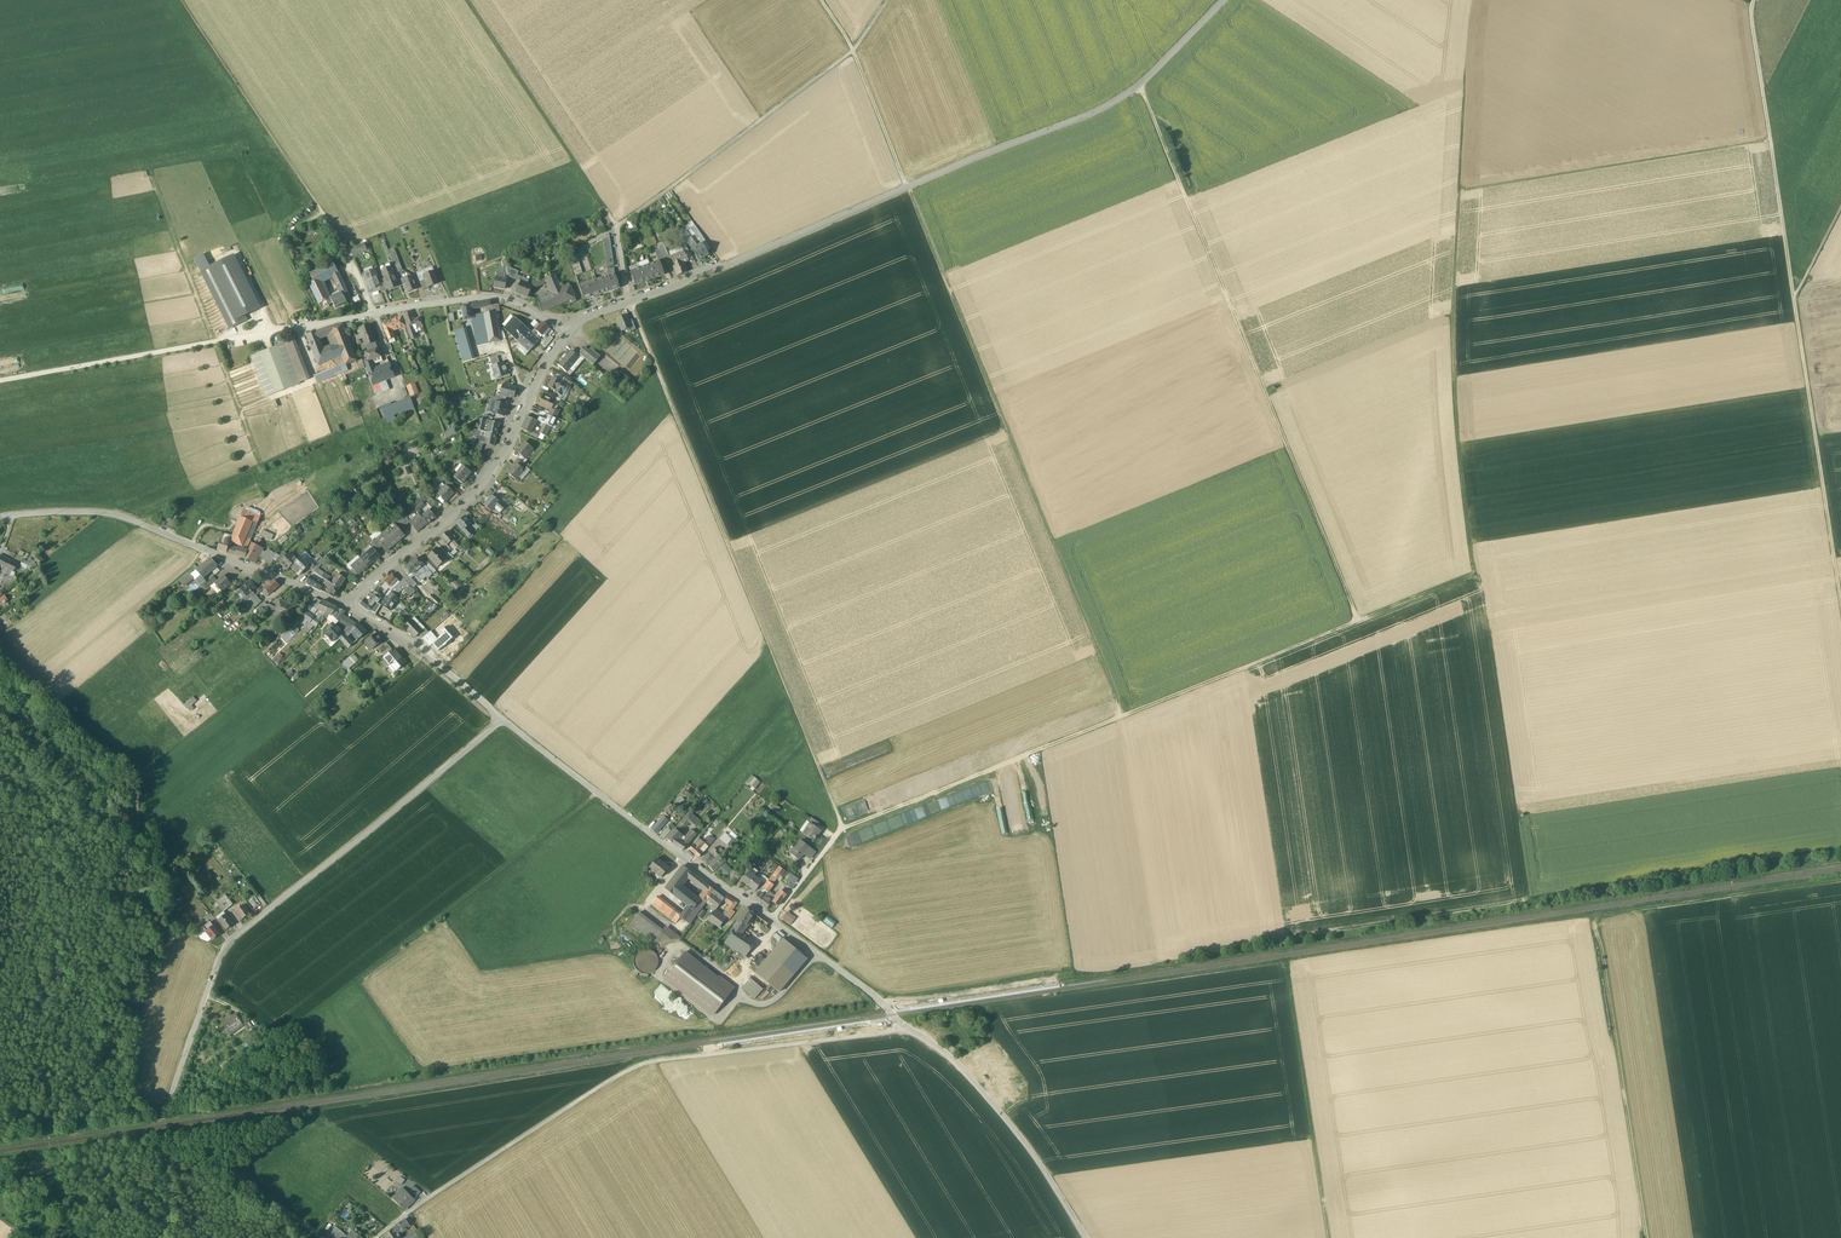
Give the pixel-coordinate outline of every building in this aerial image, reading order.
[(695,227),(687,232),(690,235),(691,237),(691,238),(696,235),(694,232),(698,230),(695,227)] [(685,238),(690,235),(687,232),(679,236),(682,240),(685,238)] [(705,241),(700,233),(696,235),(702,243),(705,241)] [(690,235),(685,238),(689,244),(692,249),(697,246),(691,238),(691,237),(690,235)] [(702,243),(696,235),(691,238),(697,246),(702,243)] [(610,238),(603,239),(607,270),(614,269),(610,238)] [(685,246),(682,240),(679,241),(683,252),(684,252),(688,250),(685,246)] [(709,255),(702,243),(697,246),(704,258),(709,255)] [(364,244),(356,247),(359,254),(367,251),(364,244)] [(663,244),(658,246),(659,250),(663,259),(669,256),(665,247),(663,244)] [(704,258),(697,246),(692,249),(699,261),(704,258)] [(575,252),(568,254),(576,276),(583,273),(575,252)] [(683,252),(672,256),(672,257),(671,258),(674,263),(675,263),(675,264),(672,265),(673,267),(683,262),(684,263),(689,261),(686,255),(686,256),(684,252),(683,252)] [(245,316),(260,308),(234,255),(201,271),(230,329),(248,320),(245,316)] [(397,256),(391,259),(394,265),(400,263),(397,256)] [(660,262),(650,265),(655,278),(664,275),(660,262)] [(683,262),(673,267),(677,276),(687,272),(684,263),(683,262)] [(334,263),(316,271),(320,282),(321,282),(333,276),(339,273),(334,263)] [(400,263),(394,265),(396,272),(400,271),(402,270),(400,263)] [(389,290),(398,287),(389,265),(381,268),(385,279),(389,290)] [(650,265),(640,269),(645,282),(655,278),(650,265)] [(424,275),(434,271),(432,267),(416,273),(420,282),(425,280),(424,275)] [(519,271),(510,267),(508,268),(509,276),(509,277),(515,279),(517,275),(519,271)] [(503,268),(497,272),(496,277),(505,279),(505,276),(503,268)] [(640,269),(631,272),(635,285),(645,282),(640,269)] [(408,273),(402,270),(400,271),(403,279),(409,277),(408,273)] [(316,271),(310,274),(313,282),(315,284),(320,282),(316,271)] [(379,284),(374,271),(365,274),(367,281),(368,281),(371,290),(380,287),(379,284)] [(400,271),(396,272),(401,285),(404,284),(403,279),(400,271)] [(438,282),(434,271),(424,275),(425,280),(428,287),(434,285),(433,284),(438,282)] [(309,272),(299,277),(304,286),(309,283),(309,284),(313,282),(310,274),(309,272)] [(555,274),(546,278),(548,283),(552,293),(552,294),(555,299),(564,294),(561,287),(555,274)] [(615,274),(596,281),(601,294),(620,288),(615,274)] [(517,275),(515,279),(521,282),(521,281),(527,284),(529,280),(517,275)] [(409,277),(403,279),(404,284),(408,293),(417,289),(412,276),(409,277)] [(505,279),(496,277),(494,287),(504,289),(506,279),(505,279)] [(546,278),(532,284),(534,289),(548,283),(546,278)] [(425,280),(420,282),(423,291),(429,289),(428,287),(425,280)] [(527,284),(521,281),(521,282),(516,293),(528,298),(532,286),(527,284)] [(596,281),(579,286),(584,300),(601,294),(596,281)] [(315,284),(313,282),(309,284),(312,291),(323,286),(321,282),(320,282),(315,284)] [(569,283),(561,287),(564,294),(567,301),(575,298),(569,283)] [(344,284),(338,287),(340,291),(341,293),(342,293),(343,295),(348,292),(344,284)] [(323,286),(312,291),(319,304),(321,303),(329,299),(323,286)] [(341,293),(340,291),(328,296),(329,299),(330,298),(332,300),(335,308),(347,303),(343,295),(342,293),(341,293)] [(552,294),(542,298),(543,300),(538,302),(542,312),(558,306),(555,299),(552,294)] [(564,294),(555,299),(558,306),(567,301),(564,294)] [(491,301),(470,305),(471,310),(492,306),(491,301)] [(470,305),(462,306),(464,320),(473,319),(471,310),(470,305)] [(411,311),(402,314),(407,327),(411,325),(415,324),(414,320),(411,311)] [(495,312),(484,314),(485,319),(484,319),(487,333),(488,338),(489,343),(499,341),(495,312)] [(626,315),(617,319),(622,331),(629,328),(631,327),(628,321),(626,315)] [(525,327),(514,317),(504,329),(517,341),(527,331),(524,328),(525,327)] [(398,318),(391,321),(394,331),(406,326),(402,318),(399,319),(398,318)] [(422,326),(420,318),(414,320),(415,324),(417,328),(422,326)] [(484,319),(473,321),(475,335),(487,333),(484,319)] [(391,321),(386,323),(387,324),(382,325),(388,340),(394,338),(392,332),(394,331),(391,321)] [(534,321),(530,326),(535,330),(539,325),(534,321)] [(535,330),(537,332),(542,336),(549,328),(542,322),(535,330)] [(343,325),(330,327),(337,345),(349,341),(345,332),(343,325)] [(369,325),(359,328),(361,334),(355,336),(357,341),(363,338),(362,337),(372,333),(369,325)] [(411,325),(407,327),(411,339),(415,338),(411,325)] [(337,345),(330,327),(325,329),(328,335),(327,335),(332,347),(337,345)] [(465,329),(455,332),(464,361),(473,359),(465,329)] [(321,330),(307,336),(314,354),(323,350),(319,338),(324,337),(321,330)] [(535,330),(531,334),(538,341),(540,339),(534,334),(537,332),(535,330)] [(527,331),(517,341),(520,344),(529,352),(538,341),(531,334),(527,331)] [(372,333),(362,337),(363,338),(366,347),(376,343),(372,333)] [(547,340),(542,345),(545,348),(553,338),(550,336),(548,338),(547,340)] [(295,340),(285,344),(287,350),(297,346),(295,340)] [(337,345),(332,347),(323,350),(314,354),(319,366),(335,359),(338,366),(338,367),(345,364),(346,366),(357,361),(349,341),(337,345)] [(283,343),(252,356),(267,396),(300,384),(299,383),(297,377),(287,350),(285,344),(283,343)] [(376,343),(366,347),(368,352),(378,348),(376,343)] [(525,356),(529,352),(520,344),(517,348),(525,356)] [(297,346),(287,350),(297,377),(307,373),(297,346)] [(368,352),(365,353),(367,360),(368,362),(371,361),(381,357),(378,348),(368,352)] [(590,349),(588,352),(583,348),(579,354),(593,365),(600,357),(590,349)] [(573,349),(568,354),(574,359),(578,354),(573,349)] [(567,355),(565,353),(561,358),(563,360),(567,364),(571,359),(567,355)] [(578,354),(574,359),(568,354),(567,355),(571,359),(575,363),(581,356),(578,354)] [(493,366),(500,364),(498,356),(491,358),(493,366)] [(19,363),(18,357),(0,360),(0,366),(19,363)] [(571,359),(567,364),(563,360),(558,365),(567,372),(570,369),(571,370),(575,366),(573,365),(575,363),(571,359)] [(390,364),(374,370),(371,361),(368,362),(367,360),(365,361),(373,385),(395,377),(390,364)] [(492,367),(496,379),(507,375),(503,363),(500,364),(493,366),(492,367)] [(338,366),(313,376),(316,383),(347,370),(346,366),(345,364),(338,367),(338,366)] [(307,373),(297,377),(299,383),(310,379),(307,373)] [(561,381),(552,377),(548,387),(557,391),(561,381)] [(561,381),(557,391),(563,393),(567,384),(561,381)] [(414,384),(407,387),(411,396),(418,393),(414,384)] [(516,388),(503,384),(503,385),(502,385),(503,385),(500,394),(514,398),(516,388)] [(557,391),(554,396),(560,399),(562,396),(562,395),(563,393),(557,391)] [(543,396),(539,404),(551,409),(555,401),(543,396)] [(411,399),(382,410),(385,418),(390,416),(414,407),(411,399)] [(502,403),(496,402),(493,413),(504,416),(505,412),(506,412),(507,408),(506,408),(507,404),(502,403)] [(550,414),(549,414),(545,423),(551,426),(552,427),(554,422),(555,422),(557,418),(550,414)] [(527,417),(521,428),(530,433),(536,421),(527,417)] [(500,423),(490,421),(489,428),(488,432),(497,435),(500,423)] [(484,425),(479,423),(478,430),(485,432),(486,428),(484,427),(484,425)] [(545,423),(540,433),(548,437),(551,430),(551,429),(550,428),(551,426),(545,423)] [(452,427),(443,432),(446,439),(456,434),(452,427)] [(478,430),(474,429),(473,435),(476,436),(475,440),(477,441),(483,442),(485,443),(488,432),(485,432),(478,430)] [(497,435),(488,432),(485,443),(494,445),(497,435)] [(525,442),(520,449),(519,449),(517,451),(521,455),(525,458),(528,455),(527,454),(532,448),(525,442)] [(482,446),(475,444),(473,454),(480,455),(482,446)] [(525,458),(521,455),(517,459),(524,465),(528,460),(525,458)] [(524,465),(517,459),(515,462),(516,463),(524,470),(527,467),(524,465)] [(524,470),(516,463),(507,473),(516,480),(524,470)] [(472,473),(475,470),(469,465),(466,468),(471,472),(471,473),(472,473)] [(466,468),(463,466),(454,477),(463,484),(471,473),(471,472),(466,468)] [(457,489),(450,483),(447,487),(453,493),(457,489)] [(447,487),(445,485),(438,494),(446,501),(454,493),(453,493),(447,487)] [(492,495),(484,505),(491,511),(494,508),(499,502),(500,502),(492,495)] [(422,502),(415,508),(417,512),(425,505),(422,502)] [(505,507),(499,502),(494,508),(500,513),(505,507)] [(429,509),(421,517),(427,524),(428,525),(436,517),(429,509)] [(241,517),(257,523),(260,516),(244,510),(241,517)] [(427,524),(418,514),(409,522),(417,532),(427,524)] [(471,523),(465,516),(457,523),(463,531),(467,527),(471,523)] [(257,523),(241,517),(231,541),(240,545),(239,547),(246,549),(251,536),(253,532),(257,523)] [(406,525),(403,517),(394,525),(400,531),(406,525)] [(339,527),(343,523),(339,518),(335,522),(339,527)] [(347,522),(351,526),(355,523),(351,518),(347,522)] [(262,526),(257,523),(253,532),(259,534),(262,526)] [(394,525),(382,535),(392,546),(404,536),(400,531),(394,525)] [(472,534),(467,527),(463,531),(469,537),(472,534)] [(303,528),(296,533),(300,539),(307,534),(303,528)] [(270,540),(273,535),(261,529),(259,534),(270,540)] [(455,539),(448,531),(440,537),(447,545),(452,541),(455,539)] [(280,544),(287,539),(284,535),(277,539),(280,544)] [(392,546),(382,535),(377,540),(381,545),(381,546),(386,551),(392,546)] [(381,545),(377,540),(375,538),(372,540),(374,542),(378,549),(381,546),(381,545)] [(230,542),(221,539),(218,551),(226,553),(229,546),(230,542)] [(460,545),(455,539),(452,541),(457,548),(460,545)] [(378,549),(374,542),(369,545),(372,548),(375,551),(378,549)] [(252,543),(245,559),(255,563),(263,548),(259,547),(252,543)] [(239,547),(229,546),(226,553),(235,556),(239,547)] [(246,549),(239,547),(235,556),(245,558),(248,550),(246,549)] [(490,556),(494,552),(488,547),(484,551),(490,556)] [(372,548),(360,558),(368,567),(380,557),(375,551),(372,548)] [(437,548),(428,556),(429,557),(437,566),(445,559),(446,558),(443,555),(437,548)] [(265,552),(261,558),(271,564),(275,559),(272,557),(274,554),(269,549),(265,552)] [(450,554),(447,552),(443,555),(446,558),(445,559),(448,562),(454,557),(452,556),(452,555),(450,554)] [(292,557),(289,554),(280,562),(284,566),(284,569),(287,569),(288,570),(291,567),(290,567),(298,560),(297,560),(294,557),(292,557)] [(319,555),(314,560),(317,563),(322,558),(319,555)] [(0,556),(0,566),(0,565),(8,569),(12,562),(0,556)] [(301,557),(297,560),(298,560),(290,567),(291,567),(294,571),(296,573),(299,576),(303,572),(309,567),(310,565),(308,564),(301,557)] [(423,563),(418,557),(411,563),(421,574),(422,573),(424,571),(420,566),(423,563)] [(437,566),(429,557),(426,560),(429,564),(434,569),(435,570),(438,567),(437,566)] [(211,558),(191,574),(199,583),(204,579),(203,578),(218,566),(211,558)] [(317,563),(312,569),(315,572),(318,569),(325,562),(322,558),(317,563)] [(368,567),(360,558),(351,566),(353,569),(358,574),(358,575),(368,567)] [(313,559),(308,564),(310,565),(309,567),(311,569),(312,569),(317,563),(314,560),(313,559)] [(26,569),(29,563),(23,560),(20,566),(26,569)] [(16,564),(12,562),(8,569),(12,572),(16,564)] [(421,574),(411,563),(404,569),(409,575),(413,572),(417,577),(421,574)] [(434,569),(429,564),(426,567),(430,572),(434,569)] [(4,569),(1,575),(0,574),(0,581),(2,581),(5,583),(11,572),(4,569)] [(332,579),(324,574),(318,569),(315,572),(322,577),(324,578),(326,580),(331,584),(335,578),(333,577),(332,579)] [(348,573),(343,569),(339,574),(345,579),(349,573),(348,573)] [(358,574),(353,569),(348,573),(349,573),(355,577),(358,574)] [(322,577),(315,572),(311,576),(324,584),(325,582),(322,581),(324,578),(322,577)] [(425,575),(422,573),(421,574),(417,577),(420,581),(426,576),(425,575)] [(189,574),(184,578),(188,583),(193,579),(189,574)] [(335,578),(331,584),(332,585),(333,584),(339,589),(346,579),(345,579),(339,574),(338,574),(335,578)] [(392,574),(384,581),(390,587),(398,580),(392,574)] [(231,584),(224,575),(217,581),(215,583),(222,591),(231,584)] [(408,575),(403,580),(408,584),(409,586),(414,581),(408,575)] [(214,576),(207,581),(207,582),(211,586),(215,583),(217,581),(214,576)] [(311,576),(307,583),(320,590),(324,584),(311,576)] [(188,583),(184,578),(180,581),(184,587),(188,583)] [(204,579),(199,583),(201,586),(207,582),(207,581),(205,578),(204,579)] [(279,585),(274,580),(264,589),(269,594),(279,585)] [(453,580),(449,584),(455,590),(459,585),(453,580)] [(257,588),(251,581),(241,589),(246,596),(247,596),(248,596),(252,592),(257,588)] [(207,582),(201,586),(205,591),(211,586),(207,582)] [(339,589),(333,584),(332,585),(327,594),(334,597),(339,589)] [(410,586),(405,591),(410,596),(413,594),(415,592),(412,589),(410,586)] [(393,593),(388,597),(386,596),(381,605),(390,611),(393,607),(398,598),(393,593)] [(371,598),(368,602),(364,599),(361,604),(369,610),(376,602),(378,599),(373,595),(371,598)] [(436,606),(435,605),(434,606),(431,603),(431,604),(425,597),(423,599),(434,610),(441,604),(431,595),(430,596),(438,604),(436,606)] [(254,602),(249,606),(252,609),(261,602),(258,598),(254,602)] [(319,600),(315,598),(307,612),(311,614),(314,608),(317,609),(321,602),(318,600),(319,600)] [(296,607),(280,600),(276,608),(275,611),(283,615),(282,616),(291,619),(295,611),(296,607)] [(330,604),(322,600),(321,602),(317,609),(319,611),(325,613),(330,604)] [(376,602),(369,610),(374,613),(379,604),(378,603),(376,602)] [(272,606),(268,604),(267,605),(262,609),(269,612),(272,606)] [(337,607),(330,604),(325,613),(329,615),(332,616),(336,609),(337,607)] [(345,611),(337,607),(336,609),(339,611),(335,618),(339,622),(345,611)] [(325,613),(319,611),(315,617),(320,621),(323,617),(325,613)] [(311,614),(307,612),(303,618),(316,627),(320,621),(315,617),(311,614)] [(407,618),(401,613),(398,616),(404,621),(407,618)] [(357,624),(346,617),(342,623),(348,627),(344,631),(346,634),(351,630),(357,624)] [(412,620),(422,631),(425,628),(414,617),(412,620)] [(422,631),(412,620),(404,627),(415,638),(419,634),(422,631)] [(366,632),(358,623),(357,624),(351,630),(352,632),(359,639),(366,632)] [(254,631),(250,626),(252,624),(245,629),(250,635),(256,630),(254,631)] [(345,635),(336,625),(331,630),(326,634),(332,641),(338,636),(341,639),(345,635)] [(289,627),(279,637),(286,643),(295,633),(289,627)] [(435,647),(438,652),(454,638),(449,632),(444,627),(439,631),(442,635),(438,639),(436,640),(437,640),(432,644),(435,647)] [(422,631),(419,634),(423,638),(429,633),(425,628),(422,631)] [(438,639),(431,631),(429,633),(423,638),(430,646),(432,644),(437,640),(436,640),(438,639)] [(377,633),(366,642),(372,649),(375,647),(381,642),(383,640),(377,633)] [(347,636),(346,634),(345,635),(341,639),(349,648),(354,643),(347,636)] [(381,642),(375,647),(377,650),(378,649),(384,644),(381,642)] [(384,644),(378,649),(385,657),(393,650),(386,642),(384,644)] [(400,655),(399,656),(394,650),(393,650),(385,657),(384,658),(390,665),(391,664),(396,670),(401,665),(402,666),(406,662),(400,655)] [(278,663),(282,655),(276,652),(272,660),(278,663)] [(353,665),(348,659),(342,664),(346,668),(347,667),(349,669),(353,665)] [(1211,692),(1242,679),(1239,673),(1208,686),(1211,692)] [(195,696),(184,704),(186,707),(197,700),(195,696)] [(1104,707),(1079,714),(1082,723),(1107,715),(1104,707)] [(1132,729),(1162,720),(1160,712),(1129,721),(1132,729)] [(1011,773),(1002,775),(1005,791),(1015,789),(1011,773)] [(750,787),(749,788),(752,791),(760,782),(751,775),(744,782),(750,787)] [(1019,776),(1027,820),(1032,820),(1024,775),(1019,776)] [(983,782),(954,792),(956,800),(986,790),(983,782)] [(1000,794),(994,795),(999,814),(1005,813),(1000,794)] [(852,816),(876,808),(873,799),(849,807),(852,816)] [(669,803),(663,810),(666,812),(672,805),(669,803)] [(781,808),(773,803),(770,808),(778,813),(781,808)] [(689,812),(680,823),(683,825),(688,819),(696,827),(701,821),(689,812)] [(898,817),(854,832),(857,840),(901,825),(898,817)] [(818,823),(812,818),(808,823),(811,824),(815,827),(818,823)] [(661,819),(651,830),(656,834),(666,823),(661,819)] [(680,823),(675,829),(678,831),(683,825),(680,823)] [(815,827),(811,824),(804,834),(814,840),(820,831),(815,827)] [(668,828),(661,837),(664,839),(671,831),(668,828)] [(678,831),(675,829),(666,838),(674,845),(682,835),(678,831)] [(694,833),(691,830),(688,833),(689,834),(686,838),(682,835),(674,845),(682,850),(696,834),(695,833),(696,832),(695,832),(694,833)] [(725,833),(720,838),(728,845),(733,839),(725,833)] [(703,840),(709,845),(714,839),(707,834),(703,840)] [(701,840),(695,847),(699,851),(706,844),(701,840)] [(809,847),(801,840),(795,848),(795,849),(791,854),(799,860),(805,852),(809,847)] [(706,844),(699,851),(703,853),(709,847),(706,844)] [(695,847),(693,845),(689,849),(699,858),(703,853),(699,851),(695,847)] [(713,849),(701,861),(707,867),(708,866),(713,860),(714,860),(719,856),(716,852),(713,849)] [(724,862),(719,856),(714,860),(713,860),(708,866),(714,872),(717,868),(724,862)] [(669,868),(657,859),(649,868),(662,878),(669,868)] [(724,862),(717,868),(725,877),(728,875),(731,872),(728,868),(729,867),(724,862)] [(683,866),(669,884),(678,891),(684,884),(689,877),(693,873),(683,866)] [(741,876),(733,870),(731,872),(728,875),(736,881),(741,876)] [(747,874),(742,880),(749,886),(755,878),(751,875),(752,873),(750,871),(749,871),(747,874)] [(709,886),(693,873),(689,877),(705,890),(709,886)] [(790,873),(786,880),(793,884),(797,878),(790,873)] [(759,881),(755,878),(749,886),(755,891),(755,890),(762,882),(762,881),(760,879),(759,881)] [(765,884),(759,892),(764,896),(773,885),(768,881),(765,884)] [(762,882),(755,890),(758,893),(759,892),(765,884),(762,882)] [(678,891),(669,884),(665,888),(674,896),(678,891)] [(693,892),(684,884),(678,891),(687,898),(693,892)] [(700,897),(706,902),(715,891),(709,886),(705,890),(700,897)] [(687,898),(678,891),(674,896),(687,906),(681,916),(680,918),(690,925),(702,909),(687,898)] [(706,902),(706,903),(714,909),(723,898),(715,891),(706,902)] [(781,891),(774,900),(772,898),(770,901),(772,902),(777,906),(786,894),(781,891)] [(693,892),(687,898),(702,909),(706,903),(706,902),(700,897),(693,892)] [(758,893),(753,900),(762,906),(768,899),(764,896),(759,892),(758,893)] [(216,904),(218,906),(223,912),(233,904),(228,898),(226,896),(216,904)] [(737,903),(727,896),(724,899),(731,905),(722,916),(726,919),(732,910),(737,903)] [(663,901),(657,897),(653,902),(659,906),(662,901),(663,901)] [(185,899),(178,905),(179,907),(187,902),(185,899)] [(768,899),(762,906),(766,910),(772,902),(770,901),(768,899)] [(677,913),(662,901),(659,906),(657,909),(672,920),(677,913)] [(249,913),(244,906),(238,910),(243,917),(249,913)] [(745,908),(736,921),(739,922),(745,926),(754,914),(745,908)] [(702,909),(697,916),(701,918),(706,911),(702,909)] [(238,910),(234,913),(239,920),(243,917),(238,910)] [(726,919),(725,919),(728,921),(735,912),(732,910),(726,919)] [(722,916),(715,911),(708,919),(719,928),(725,919),(726,919),(722,916)] [(663,930),(639,912),(630,924),(654,942),(663,930)] [(677,913),(672,920),(676,923),(680,918),(681,916),(677,913)] [(226,929),(234,923),(226,914),(219,920),(226,929)] [(783,919),(791,925),(794,920),(786,914),(783,919)] [(745,926),(739,922),(735,927),(734,929),(740,933),(745,926)] [(220,933),(214,926),(210,929),(209,927),(205,930),(209,935),(212,939),(220,933)] [(740,933),(734,929),(728,938),(735,942),(749,952),(755,943),(740,933)] [(779,930),(776,933),(781,938),(784,935),(779,930)] [(735,942),(728,938),(725,942),(732,947),(735,942)] [(783,939),(755,972),(779,992),(806,959),(783,939)] [(749,952),(735,942),(732,947),(731,948),(745,957),(749,952)] [(640,972),(653,973),(655,951),(636,950),(635,965),(641,965),(640,972)] [(718,978),(685,952),(665,978),(713,1015),(734,988),(720,977),(718,978)] [(765,960),(757,953),(751,961),(758,967),(765,960)] [(763,989),(750,978),(742,988),(755,999),(763,989)] [(237,1015),(223,1024),(230,1034),(243,1026),(237,1015)] [(939,1019),(923,1020),(924,1030),(939,1029),(939,1019)] [(421,1192),(416,1187),(415,1188),(414,1186),(411,1188),(418,1195),(421,1192)] [(415,1200),(406,1191),(403,1194),(402,1193),(400,1191),(393,1197),(405,1210),(415,1200)] [(405,1219),(394,1227),(395,1229),(398,1233),(409,1225),(405,1219)] [(385,1236),(386,1237),(402,1237),(398,1233),(395,1229),(385,1236)] [(340,1230),(334,1235),(337,1237),(343,1232),(340,1230)]
